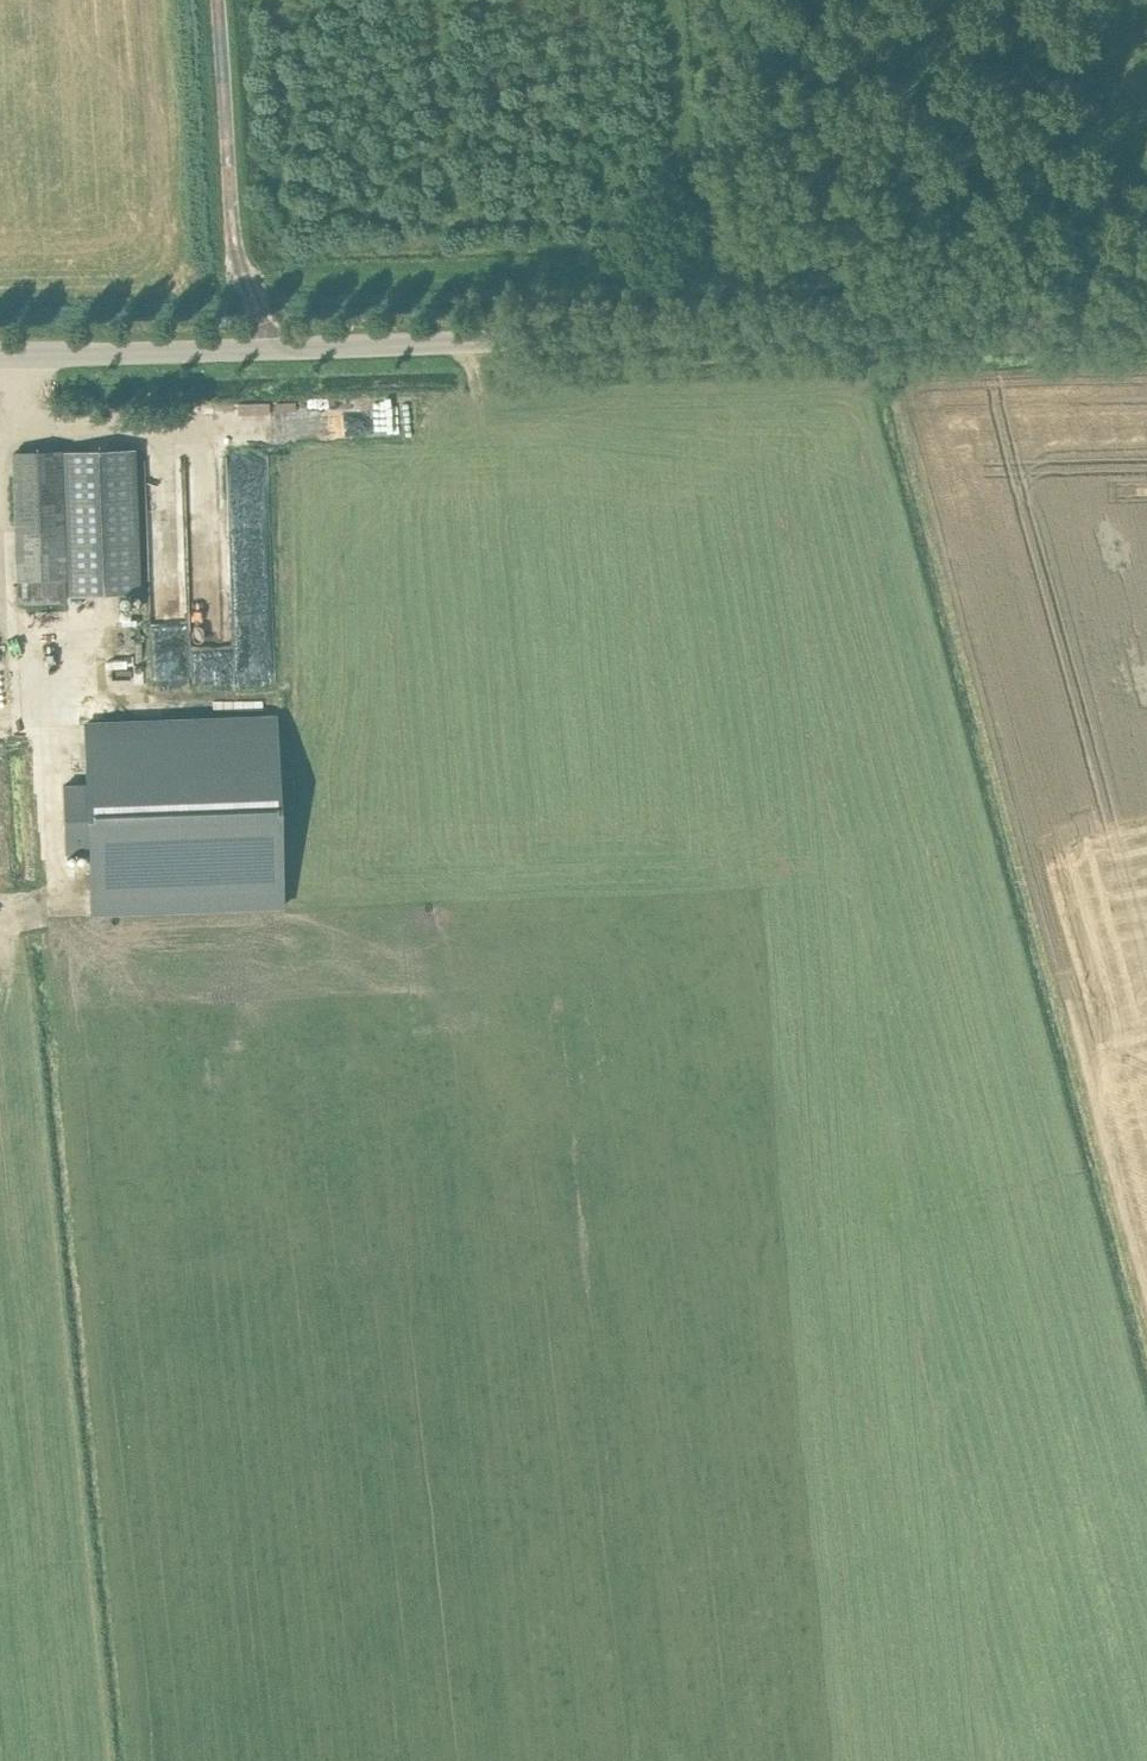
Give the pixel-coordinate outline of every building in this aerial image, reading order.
[(19,606),(66,605),(67,598),(139,595),(133,449),(12,453),(17,581),(18,581),(19,606)] [(150,600),(154,686),(193,684),(193,685),(275,681),(274,648),(234,650),(231,596),(150,600)] [(284,906),(276,717),(132,722),(84,724),(86,785),(62,786),(65,853),(89,852),(91,913),(284,906)]
